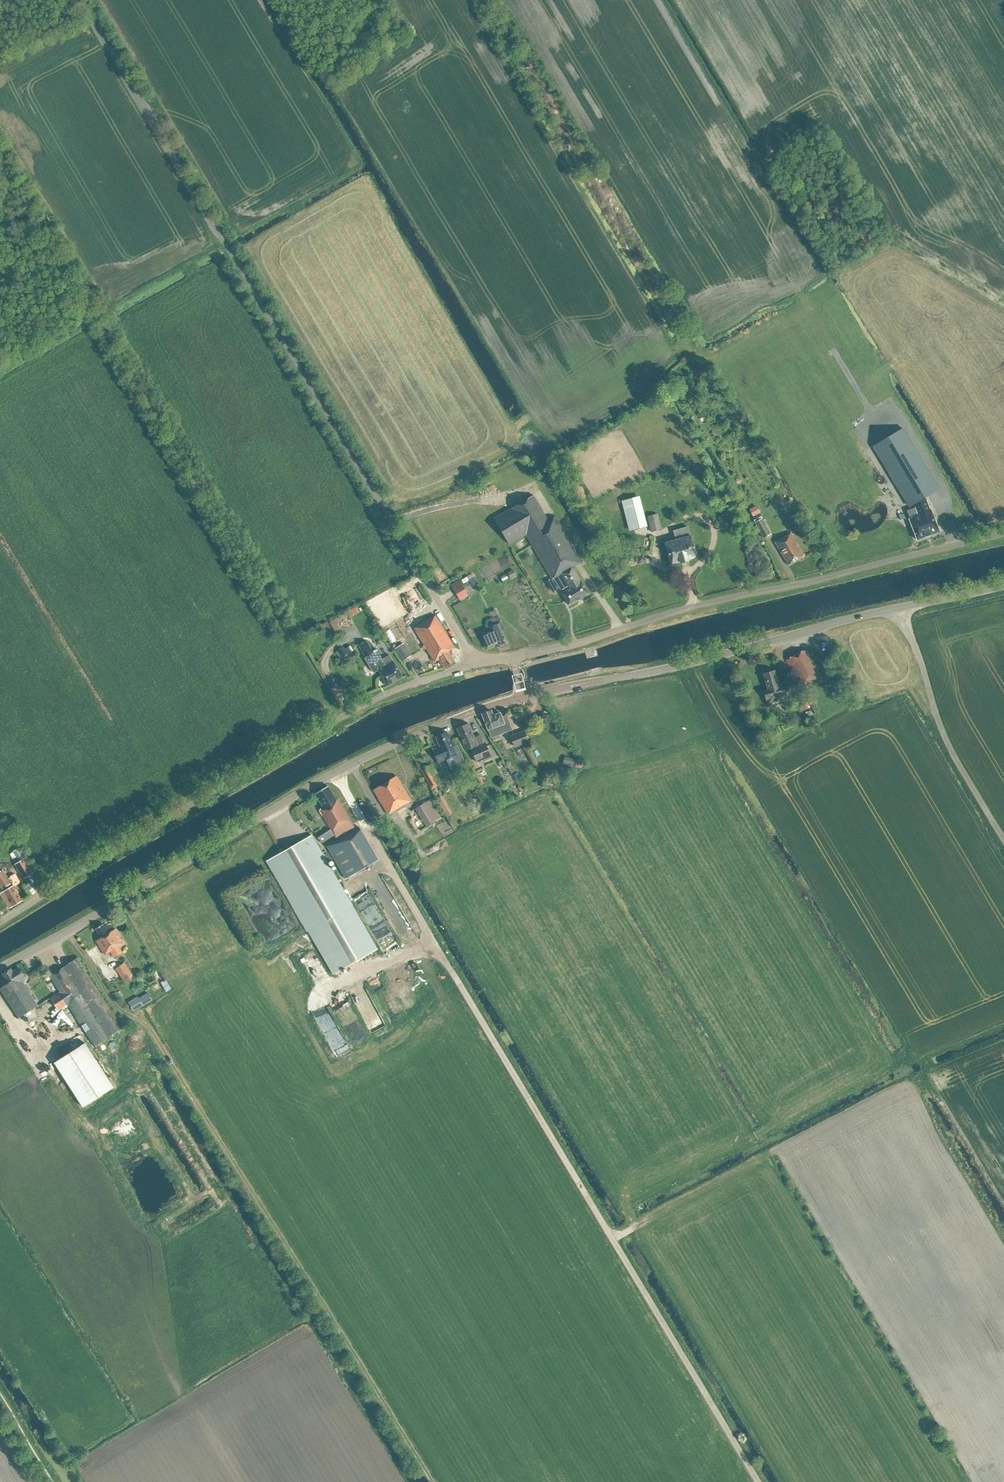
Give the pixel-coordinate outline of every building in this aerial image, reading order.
[(925,497),(938,489),(911,442),(903,429),(873,447),(909,507),(911,505),(925,497)] [(559,472),(568,467),(564,460),(555,465),(559,472)] [(866,484),(872,480),(866,470),(860,473),(866,484)] [(548,521),(533,495),(494,518),(509,544),(526,534),(552,579),(552,578),(558,588),(559,587),(562,592),(569,605),(588,594),(581,581),(572,567),(581,561),(555,517),(548,521)] [(621,500),(629,530),(644,526),(636,496),(621,500)] [(925,497),(911,505),(912,508),(915,507),(918,515),(909,518),(917,540),(939,531),(930,510),(925,497)] [(753,516),(760,513),(756,506),(749,509),(753,516)] [(651,531),(661,528),(657,514),(647,516),(651,531)] [(795,514),(790,517),(794,523),(798,520),(795,514)] [(762,538),(770,533),(762,518),(756,520),(755,521),(753,522),(762,538)] [(671,565),(697,558),(688,526),(673,530),(675,540),(665,543),(671,565)] [(788,565),(804,556),(790,532),(774,542),(788,565)] [(512,569),(507,572),(511,579),(516,576),(512,569)] [(460,600),(469,595),(460,579),(451,584),(460,600)] [(408,580),(397,587),(400,592),(411,585),(408,580)] [(419,588),(404,596),(412,610),(426,601),(419,588)] [(369,612),(381,607),(375,595),(363,601),(369,612)] [(359,612),(356,607),(330,622),(335,632),(341,629),(337,624),(349,617),(349,618),(359,612)] [(454,661),(448,651),(454,647),(435,615),(414,628),(434,662),(438,660),(441,665),(444,663),(445,666),(454,661)] [(492,630),(481,635),(487,647),(497,643),(498,644),(501,645),(505,643),(506,640),(502,630),(504,629),(500,621),(500,622),(498,616),(494,618),(496,623),(490,626),(492,630)] [(373,651),(367,642),(360,646),(367,657),(365,658),(374,672),(378,670),(387,686),(403,677),(393,661),(390,655),(383,659),(377,649),(373,651)] [(412,656),(404,643),(394,649),(402,662),(412,656)] [(420,661),(425,658),(420,649),(416,652),(420,661)] [(800,688),(821,677),(806,649),(786,660),(800,688)] [(778,685),(774,671),(763,674),(768,689),(763,691),(766,701),(785,696),(781,684),(778,685)] [(493,715),(491,711),(482,714),(488,730),(489,730),(491,737),(511,729),(506,715),(502,717),(500,713),(493,715)] [(474,737),(468,723),(456,728),(465,749),(470,747),(476,762),(483,759),(484,761),(491,758),(481,734),(474,737)] [(515,746),(528,741),(524,731),(511,736),(515,746)] [(454,748),(447,732),(436,737),(440,747),(433,750),(438,762),(445,759),(452,757),(457,768),(466,764),(458,746),(454,748)] [(575,759),(565,756),(562,764),(572,768),(575,759)] [(434,777),(430,769),(422,773),(430,788),(439,783),(435,776),(434,777)] [(388,814),(411,800),(397,776),(373,790),(388,814)] [(520,790),(514,782),(508,786),(514,794),(520,790)] [(336,800),(328,786),(315,793),(324,807),(319,810),(322,814),(337,837),(355,826),(341,804),(338,799),(336,800)] [(426,826),(441,817),(430,799),(415,808),(426,826)] [(360,828),(327,846),(346,879),(379,860),(360,828)] [(333,974),(377,948),(312,835),(268,860),(333,974)] [(16,858),(26,855),(23,845),(13,848),(16,858)] [(27,856),(15,864),(23,879),(34,873),(36,871),(27,856)] [(0,872),(0,885),(2,888),(3,888),(5,891),(1,894),(9,908),(22,900),(13,886),(20,881),(15,872),(8,877),(3,870),(0,872)] [(104,927),(103,924),(96,928),(101,938),(97,940),(105,954),(124,943),(115,929),(111,932),(107,925),(104,927)] [(77,958),(50,975),(60,991),(51,997),(60,1011),(69,1005),(94,1045),(121,1028),(77,958)] [(116,968),(126,983),(133,979),(123,963),(116,968)] [(0,988),(0,989),(18,1018),(34,1008),(38,1005),(22,981),(24,980),(23,978),(25,977),(19,967),(13,971),(11,968),(2,974),(8,983),(0,988)] [(138,996),(128,1002),(134,1011),(143,1005),(153,1000),(148,992),(139,998),(138,996)] [(83,1107),(114,1087),(85,1043),(54,1062),(83,1107)]
